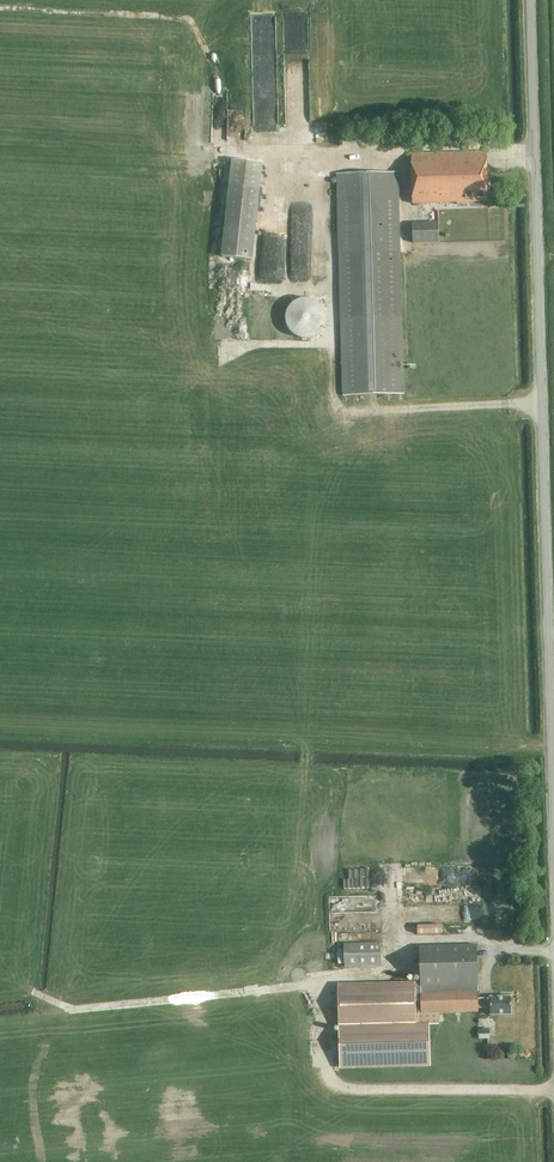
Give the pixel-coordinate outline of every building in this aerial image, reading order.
[(458,202),(459,203),(471,203),(471,201),(489,200),(488,151),(413,153),(414,203),(458,202)] [(224,256),(253,259),(263,163),(235,160),(224,256)] [(314,251),(315,172),(295,172),(295,251),(314,251)] [(400,174),(339,176),(344,396),(404,394),(400,174)] [(412,222),(413,242),(439,241),(439,221),(412,222)] [(308,298),(306,298),(304,298),(302,298),(301,299),(299,299),(297,300),(296,301),(294,302),(293,303),(292,304),(290,305),(289,306),(288,308),(288,310),(287,311),(286,313),(286,315),(286,316),(286,318),(286,320),(286,322),(286,323),(287,325),(288,327),(288,328),(289,330),(290,331),(292,332),(293,334),(294,335),(296,336),(297,336),(299,337),(301,338),(302,338),(304,338),(306,338),(308,338),(309,338),(311,338),(313,337),(314,336),(316,336),(318,335),(319,334),(320,332),(321,331),(322,330),(323,328),(324,327),(325,325),(325,323),(326,322),(326,320),(326,318),(326,316),(326,315),(325,313),(325,311),(324,310),(323,308),(322,306),(321,305),(320,304),(319,303),(318,302),(316,301),(314,300),(313,299),(311,299),(309,298),(308,298)] [(448,902),(487,901),(486,864),(450,865),(451,884),(448,884),(448,902)] [(499,930),(501,912),(491,911),(489,929),(499,930)] [(445,933),(444,923),(417,924),(417,933),(445,933)] [(478,943),(421,945),(422,985),(339,987),(341,1066),(431,1064),(429,1024),(440,1023),(439,1012),(480,1011),(480,1008),(491,1007),(491,1015),(513,1014),(512,995),(491,996),(491,997),(479,998),(478,943)] [(345,963),(345,966),(382,966),(381,943),(344,944),(344,947),(345,963)] [(488,1029),(479,1029),(479,1040),(488,1039),(488,1029)]
